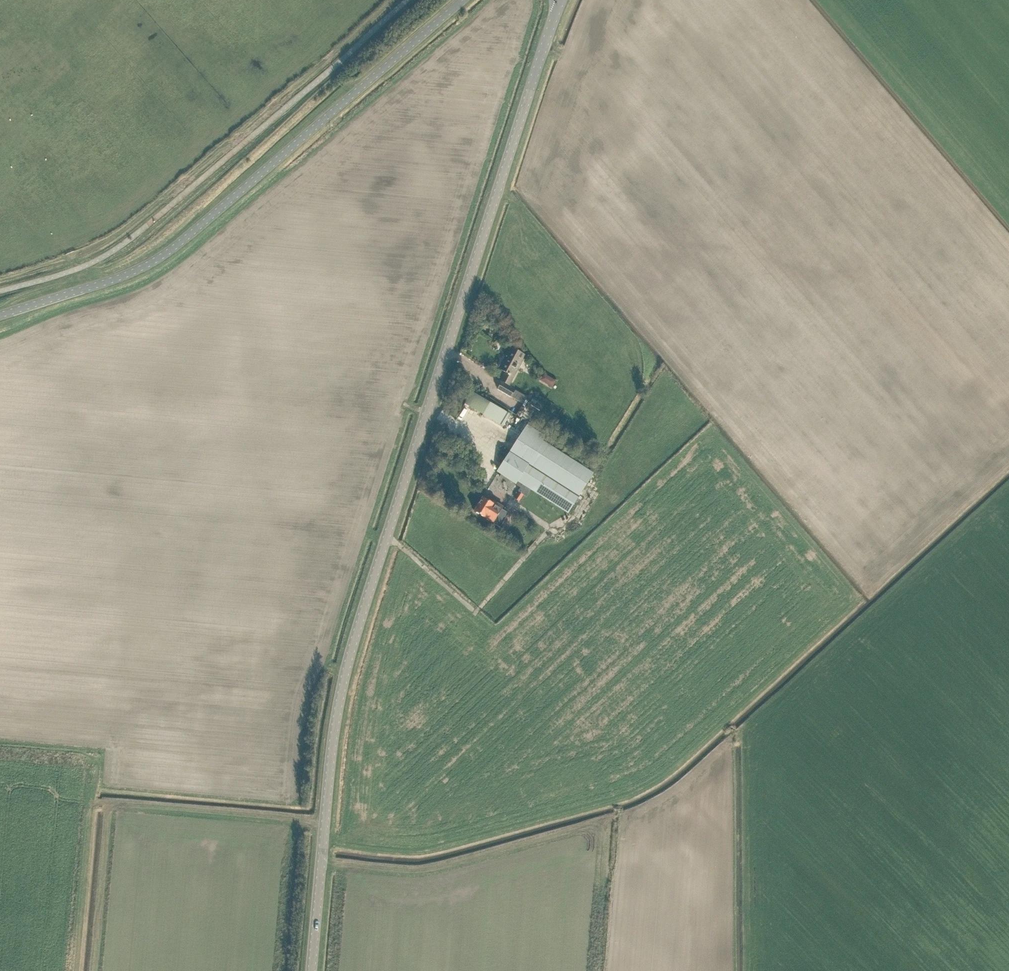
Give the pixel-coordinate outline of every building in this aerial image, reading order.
[(511,348),(500,369),(506,373),(501,381),(510,385),(514,377),(513,376),(524,355),(511,348)] [(556,381),(544,373),(539,380),(552,388),(556,381)] [(527,397),(515,390),(501,383),(497,389),(523,404),(527,397)] [(471,392),(464,404),(503,426),(508,417),(510,414),(490,403),(471,392)] [(510,452),(497,472),(515,484),(518,481),(568,514),(593,473),(542,440),(545,436),(528,425),(527,425),(510,452)] [(524,495),(519,492),(515,499),(519,502),(524,495)] [(483,498),(474,512),(492,523),(492,522),(499,527),(507,513),(500,509),(502,506),(494,502),(493,504),(483,498)]
